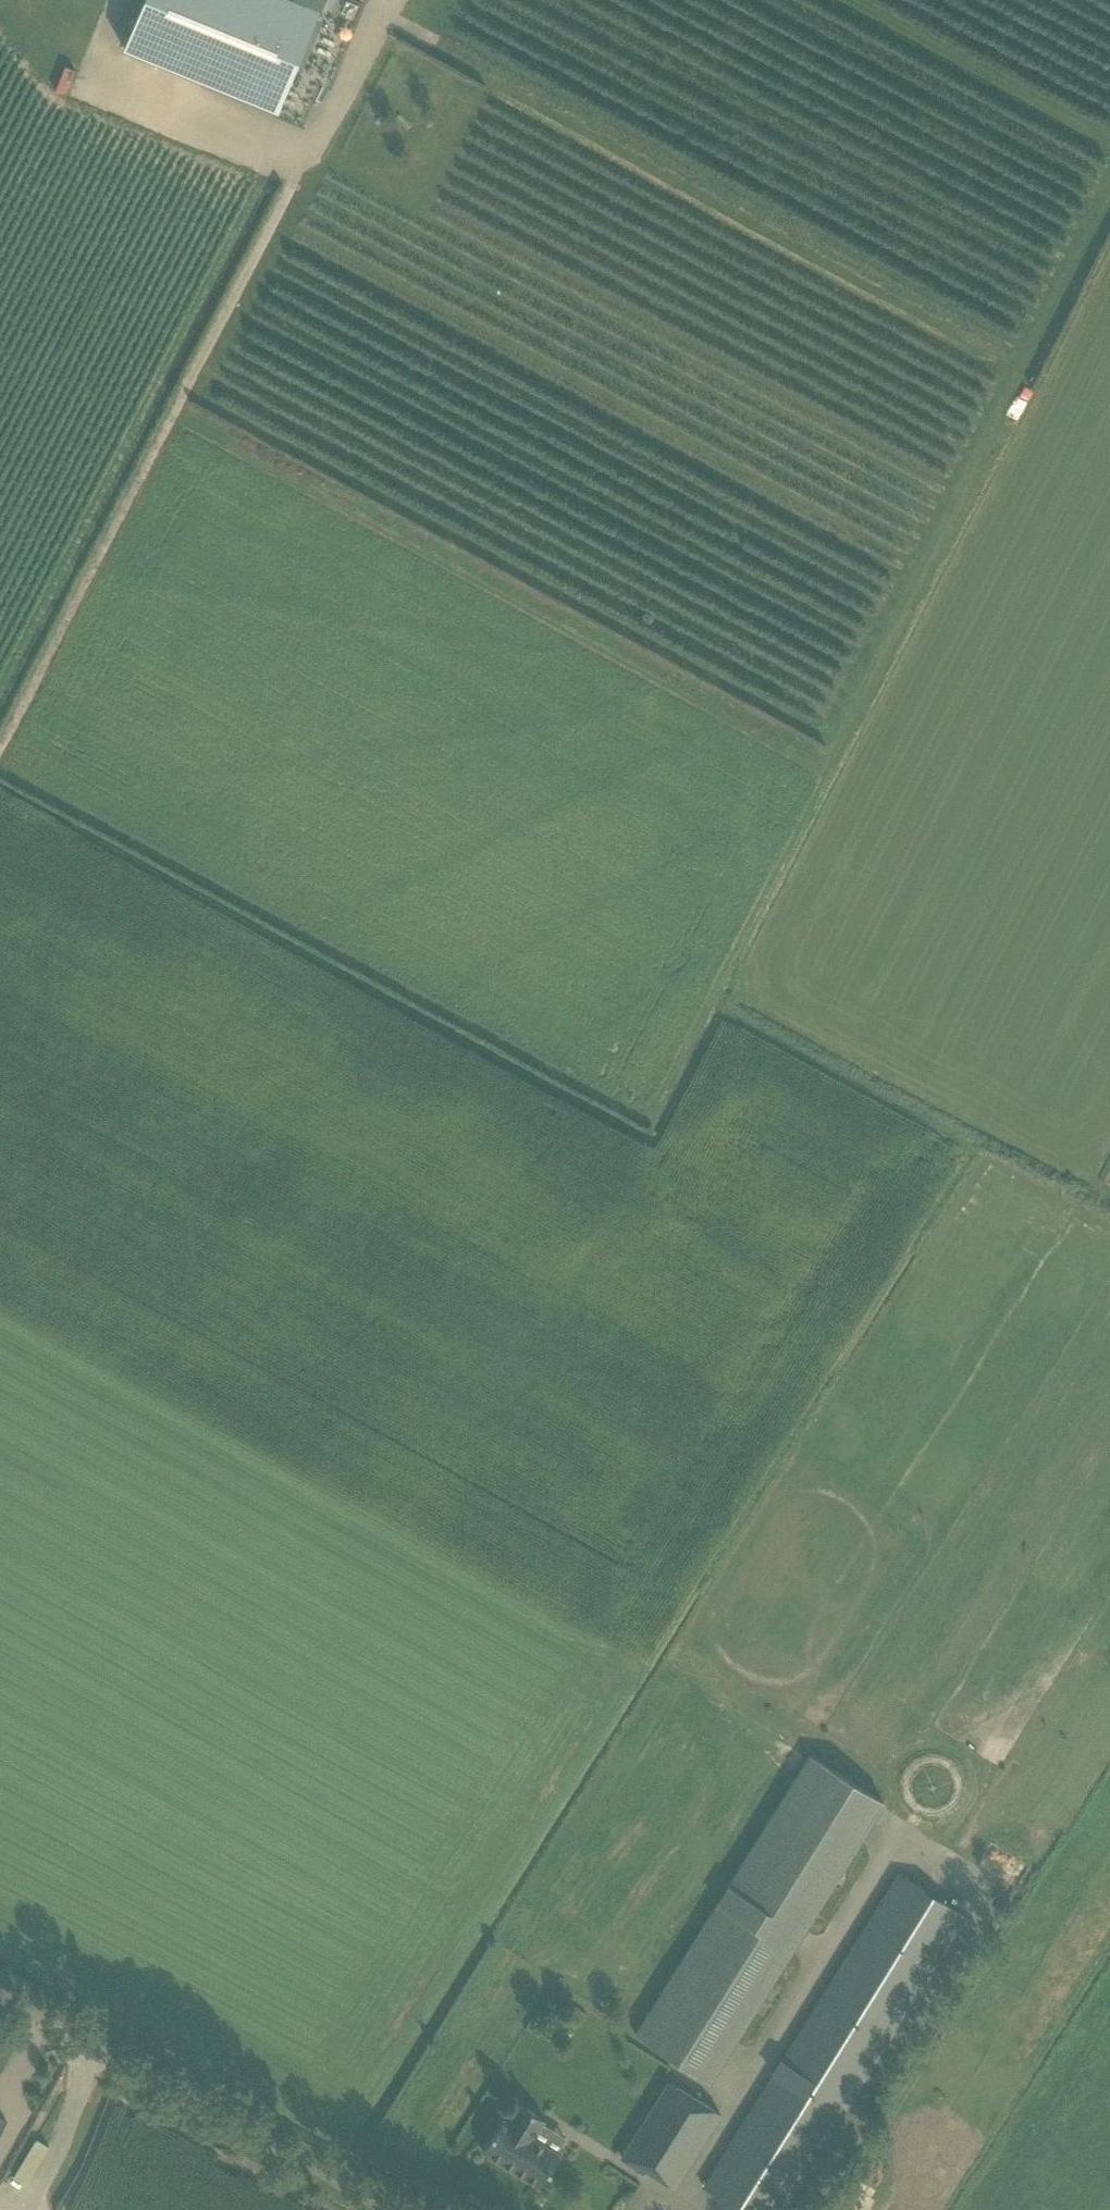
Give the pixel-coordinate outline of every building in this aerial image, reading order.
[(123,49),(276,112),(292,73),(330,88),(366,0),(143,0),(123,49)] [(709,2080),(883,1801),(809,1755),(635,2034),(709,2080)] [(704,2187),(742,2209),(781,2209),(964,1915),(899,1874),(704,2187)] [(656,2114),(639,2141),(654,2151),(644,2168),(673,2186),(719,2112),(669,2081),(651,2111),(656,2114)] [(502,2118),(482,2150),(539,2186),(560,2154),(533,2137),(545,2119),(520,2104),(509,2122),(502,2118)] [(25,2185),(47,2147),(37,2141),(15,2179),(25,2185)]
